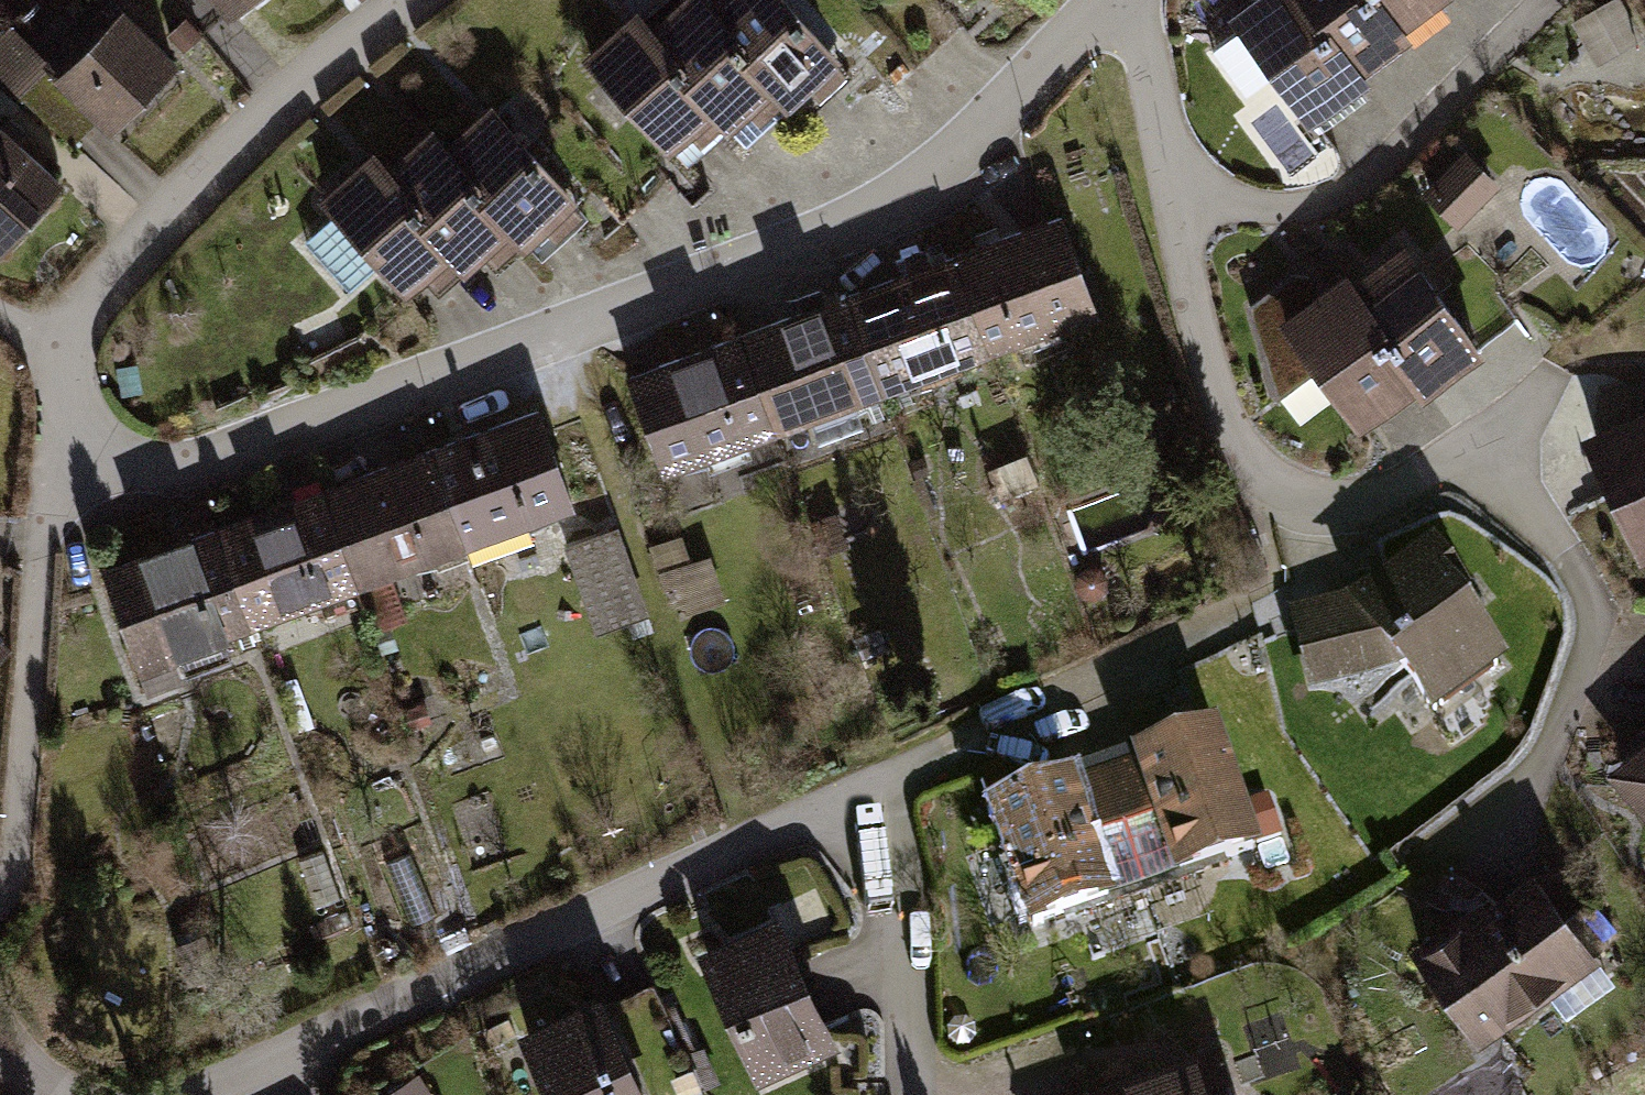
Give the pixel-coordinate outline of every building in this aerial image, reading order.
[(228,14),(246,0),(218,0),(228,14)] [(645,32),(730,126),(744,142),(788,103),(701,7),(694,0),(681,0),(645,32)] [(701,7),(788,103),(808,125),(858,81),(785,0),(709,0),(701,7)] [(1236,22),(1315,122),(1360,87),(1353,79),(1291,0),(1263,0),(1236,22)] [(1353,79),(1404,39),(1398,30),(1374,0),(1291,0),(1353,79)] [(1398,30),(1436,0),(1374,0),(1398,30)] [(1644,60),(1644,40),(1627,0),(1603,0),(1578,11),(1607,77),(1644,60)] [(125,12),(60,75),(111,126),(175,64),(125,12)] [(645,32),(629,14),(576,61),(662,156),(686,135),(701,152),(730,126),(645,32)] [(489,106),(440,151),(526,247),(547,269),(597,224),(489,106)] [(428,137),(384,176),(469,269),(483,286),(526,247),(440,151),(428,137)] [(2,249),(55,188),(0,140),(0,248),(2,249)] [(384,176),(368,157),(315,205),(401,300),(425,279),(440,295),(469,269),(384,176)] [(1468,166),(1424,207),(1453,238),(1497,198),(1468,166)] [(1093,221),(978,262),(1014,362),(1129,321),(1093,221)] [(1398,245),(1344,281),(1423,399),(1477,363),(1398,245)] [(978,262),(863,304),(899,403),(1014,362),(978,262)] [(1301,281),(1253,312),(1275,408),(1323,376),(1364,437),(1423,399),(1344,281),(1315,301),(1301,281)] [(863,304),(747,346),(783,445),(899,403),(863,304)] [(747,346),(633,387),(669,487),(783,445),(747,346)] [(1583,440),(1642,570),(1644,568),(1644,412),(1583,440)] [(549,415),(434,456),(471,556),(585,515),(549,415)] [(434,456),(319,498),(355,597),(471,556),(434,456)] [(319,498),(203,540),(239,639),(355,597),(319,498)] [(596,627),(651,610),(623,521),(568,539),(596,627)] [(203,540),(89,581),(125,681),(239,639),(203,540)] [(1432,556),(1355,604),(1294,618),(1311,711),(1408,695),(1431,726),(1509,678),(1432,556)] [(1615,763),(1644,811),(1644,743),(1615,763)] [(1219,746),(1096,784),(1133,903),(1257,864),(1219,746)] [(1096,784),(983,820),(1020,938),(1133,903),(1096,784)] [(1538,881),(1425,954),(1482,1043),(1596,970),(1538,881)] [(774,926),(697,961),(755,1088),(832,1053),(774,926)] [(515,1053),(535,1094),(636,1094),(596,1013),(515,1053)] [(1218,1053),(1096,1094),(1232,1094),(1218,1053)]
